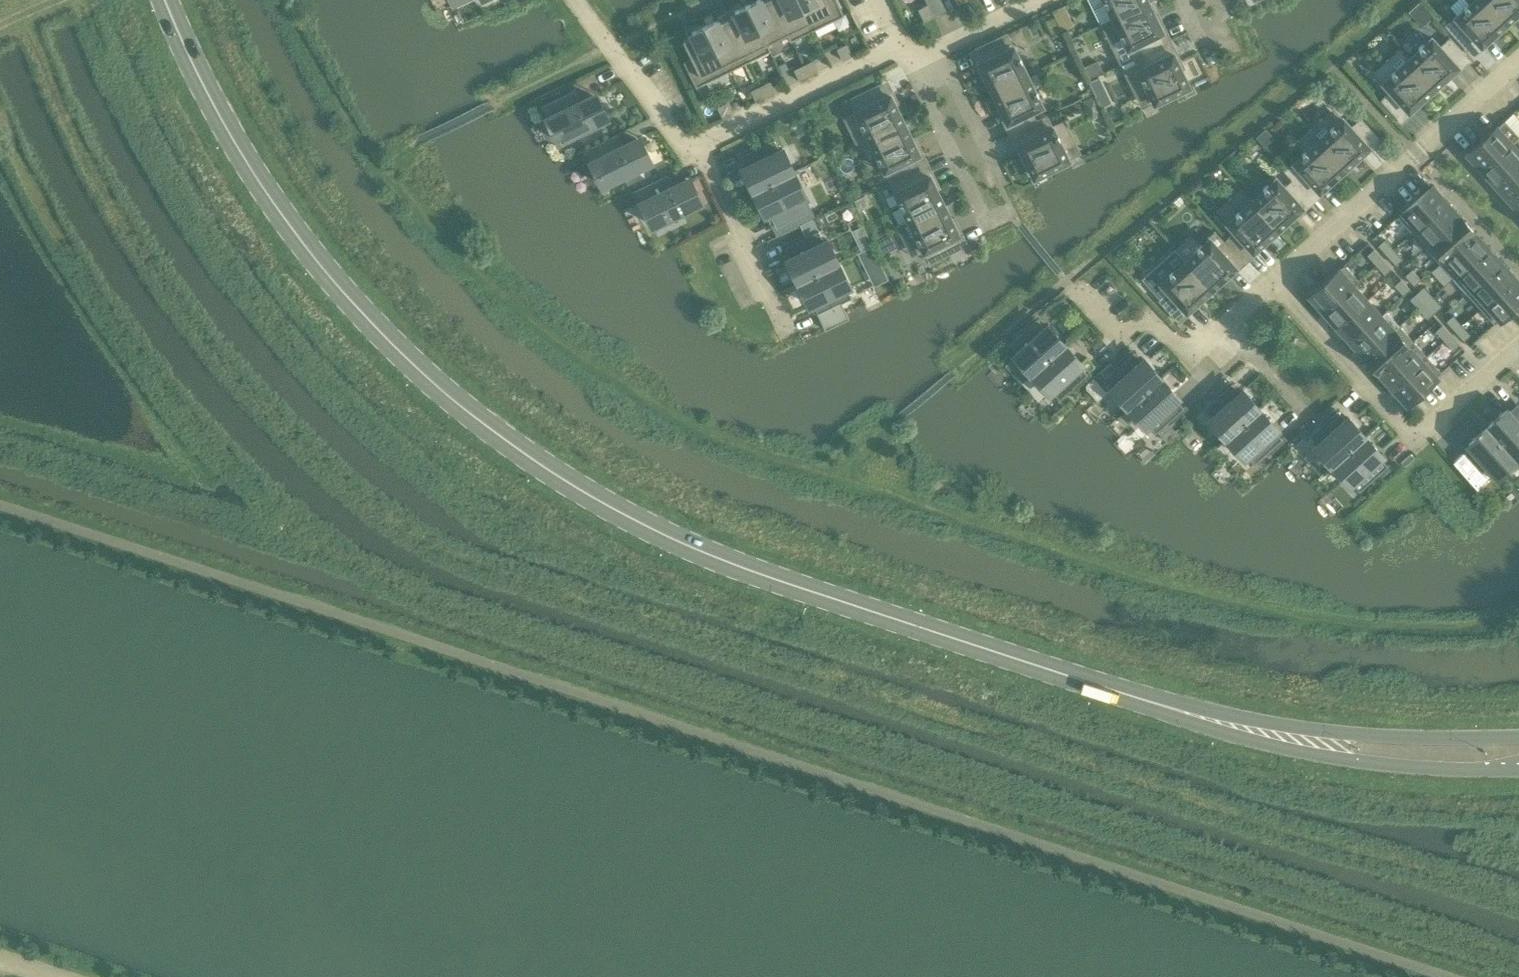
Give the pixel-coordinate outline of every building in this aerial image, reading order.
[(748,5),(766,43),(767,42),(787,33),(788,32),(772,0),(762,0),(761,1),(761,0),(757,0),(748,5)] [(799,0),(772,0),(788,32),(787,33),(791,41),(813,29),(799,0)] [(813,29),(844,14),(837,0),(799,0),(813,29)] [(1104,32),(1151,8),(1146,0),(1103,0),(1102,1),(1104,5),(1105,4),(1112,18),(1100,24),(1104,32)] [(1484,0),(1474,0),(1468,6),(1467,5),(1463,8),(1464,9),(1445,26),(1470,52),(1479,44),(1481,45),(1505,23),(1484,0)] [(1505,23),(1518,11),(1518,0),(1484,0),(1505,23)] [(934,15),(928,4),(918,8),(924,20),(934,15)] [(736,13),(727,17),(748,61),(771,50),(767,42),(766,43),(748,5),(735,11),(736,13)] [(1053,11),(1062,29),(1073,24),(1064,5),(1053,11)] [(1122,38),(1133,59),(1165,42),(1160,32),(1162,31),(1151,8),(1104,32),(1109,40),(1119,35),(1121,38),(1122,38)] [(1052,34),(1062,29),(1056,16),(1045,21),(1052,34)] [(748,61),(727,17),(718,22),(717,20),(704,26),(727,72),(748,61)] [(727,72),(704,26),(692,32),(693,34),(683,39),(692,57),(684,61),(696,87),(727,72)] [(978,62),(993,92),(1027,75),(1020,60),(1022,60),(1019,55),(1018,56),(1007,33),(974,49),(980,61),(978,62)] [(1399,49),(1398,50),(1433,88),(1457,66),(1456,65),(1466,56),(1450,38),(1440,47),(1432,38),(1423,46),(1422,45),(1418,48),(1419,49),(1408,59),(1399,49)] [(1165,42),(1133,59),(1139,69),(1127,75),(1136,94),(1148,88),(1156,102),(1190,85),(1173,51),(1171,53),(1165,42)] [(847,43),(837,48),(842,60),(852,55),(847,43)] [(1433,88),(1398,50),(1385,61),(1393,70),(1391,73),(1392,74),(1383,82),(1391,91),(1381,100),(1397,118),(1407,109),(1408,111),(1433,88)] [(813,60),(804,64),(809,76),(819,71),(813,60)] [(809,76),(804,64),(794,69),(800,81),(809,76)] [(1009,121),(1015,131),(1047,115),(1036,120),(1031,110),(1042,105),(1037,94),(1038,93),(1036,89),(1035,90),(1027,75),(993,92),(1007,122),(1009,121)] [(1089,82),(1096,96),(1106,92),(1099,77),(1089,82)] [(760,85),(766,97),(776,92),(770,81),(760,85)] [(870,141),(870,140),(904,123),(890,93),(888,94),(882,83),(850,99),(861,121),(859,122),(861,125),(850,130),(858,147),(870,141)] [(766,97),(760,85),(751,90),(757,102),(766,97)] [(547,117),(558,140),(604,118),(592,94),(573,104),(568,92),(543,105),(548,116),(547,117)] [(723,118),(733,113),(727,102),(718,107),(723,118)] [(1015,131),(1020,142),(1018,143),(1034,176),(1068,159),(1061,144),(1074,138),(1065,120),(1052,126),(1047,115),(1015,131)] [(1322,119),(1310,130),(1345,168),(1368,147),(1367,145),(1377,136),(1360,118),(1351,127),(1343,118),(1334,126),(1333,125),(1330,127),(1322,119)] [(1511,143),(1518,137),(1504,120),(1467,153),(1482,169),(1511,143)] [(870,141),(877,155),(876,155),(878,159),(879,159),(889,180),(922,165),(917,154),(919,153),(904,123),(870,140),(870,141)] [(1256,133),(1264,143),(1273,136),(1265,126),(1256,133)] [(1302,154),(1285,170),(1309,197),(1318,189),(1319,191),(1345,168),(1310,130),(1296,142),(1304,151),(1301,153),(1302,154)] [(590,160),(602,183),(648,161),(636,138),(617,147),(612,136),(587,148),(592,159),(590,160)] [(742,168),(754,190),(793,171),(782,149),(779,150),(774,139),(740,155),(745,166),(742,168)] [(1482,169),(1496,185),(1518,164),(1518,152),(1511,143),(1482,169)] [(1496,185),(1509,200),(1518,191),(1518,164),(1496,185)] [(896,225),(897,226),(943,204),(929,174),(927,175),(922,165),(889,180),(900,202),(898,202),(900,206),(902,206),(909,220),(896,225)] [(1264,189),(1252,200),(1277,229),(1302,206),(1301,205),(1309,197),(1285,170),(1284,171),(1292,180),(1284,187),(1276,178),(1267,186),(1266,185),(1263,188),(1264,189)] [(793,171),(754,190),(765,213),(767,212),(773,223),(807,206),(801,195),(804,194),(793,171)] [(640,201),(652,224),(697,202),(686,179),(667,188),(662,177),(636,189),(642,200),(640,201)] [(1432,185),(1397,216),(1411,232),(1446,201),(1432,185)] [(1509,200),(1518,210),(1518,191),(1509,200)] [(866,194),(856,199),(861,209),(871,204),(866,194)] [(1235,232),(1226,240),(1242,257),(1251,249),(1253,251),(1277,229),(1252,200),(1239,211),(1238,210),(1235,213),(1236,214),(1227,222),(1235,232)] [(1446,201),(1411,232),(1426,248),(1460,217),(1446,201)] [(943,204),(897,226),(904,242),(915,237),(917,240),(918,239),(929,262),(961,246),(956,234),(958,234),(943,204)] [(1460,217),(1426,248),(1439,263),(1474,232),(1460,217)] [(787,259),(798,282),(837,263),(826,240),(824,241),(818,230),(784,246),(790,258),(787,259)] [(1474,232),(1439,263),(1453,278),(1487,247),(1474,232)] [(892,234),(874,242),(881,256),(898,247),(892,234)] [(1197,249),(1185,261),(1210,289),(1236,266),(1234,265),(1242,257),(1226,240),(1218,247),(1210,238),(1201,246),(1200,245),(1196,248),(1197,249)] [(1385,239),(1378,245),(1387,255),(1393,249),(1385,239)] [(1487,247),(1453,278),(1467,293),(1501,262),(1487,247)] [(872,248),(858,254),(874,288),(888,281),(872,248)] [(1374,249),(1367,255),(1376,265),(1382,259),(1374,249)] [(1393,249),(1387,255),(1395,265),(1402,259),(1393,249)] [(1382,259),(1376,265),(1384,274),(1391,268),(1382,259)] [(1210,289),(1185,261),(1173,271),(1172,270),(1169,273),(1169,274),(1160,282),(1169,292),(1159,300),(1175,318),(1185,309),(1186,311),(1210,289)] [(1501,262),(1467,293),(1480,308),(1515,277),(1501,262)] [(837,263),(798,282),(809,304),(812,303),(824,328),(848,317),(841,303),(851,298),(846,287),(848,285),(837,263)] [(1344,264),(1310,295),(1324,311),(1358,280),(1344,264)] [(1405,275),(1414,285),(1421,279),(1412,269),(1405,275)] [(1480,308),(1494,324),(1518,302),(1518,282),(1515,277),(1480,308)] [(1410,289),(1401,279),(1394,285),(1403,295),(1410,289)] [(1358,280),(1324,311),(1338,326),(1367,300),(1354,286),(1359,281),(1358,280)] [(1424,286),(1417,292),(1426,302),(1433,296),(1424,286)] [(1410,298),(1419,308),(1426,302),(1417,292),(1410,298)] [(1433,296),(1426,302),(1434,312),(1441,305),(1433,296)] [(1367,300),(1338,326),(1352,342),(1381,315),(1367,300)] [(1426,302),(1419,308),(1427,318),(1434,312),(1426,302)] [(1381,315),(1352,342),(1366,357),(1400,326),(1399,325),(1394,330),(1381,315)] [(1453,315),(1446,321),(1455,330),(1462,325),(1453,315)] [(1014,355),(1031,374),(1064,344),(1047,326),(1044,328),(1036,319),(1008,344),(1017,353),(1014,355)] [(1442,325),(1435,331),(1444,340),(1451,334),(1442,325)] [(1462,325),(1455,330),(1464,340),(1470,334),(1462,325)] [(1400,326),(1366,357),(1379,372),(1413,341),(1400,326)] [(1451,334),(1444,340),(1453,350),(1459,344),(1451,334)] [(1413,341),(1379,372),(1393,387),(1427,356),(1413,341)] [(1064,344),(1031,374),(1048,393),(1051,391),(1059,400),(1087,374),(1078,365),(1081,363),(1064,344)] [(1111,388),(1128,407),(1160,378),(1143,359),(1141,361),(1133,352),(1105,377),(1113,386),(1111,388)] [(1427,356),(1393,387),(1407,403),(1441,372),(1427,356)] [(1160,378),(1128,407),(1145,426),(1147,424),(1155,433),(1183,408),(1175,398),(1177,396),(1160,378)] [(1210,420),(1227,438),(1259,409),(1242,390),(1240,392),(1232,383),(1231,384),(1204,408),(1212,417),(1210,420)] [(1487,426),(1516,459),(1518,456),(1518,406),(1517,404),(1516,404),(1508,411),(1506,409),(1487,426)] [(1259,409),(1227,438),(1244,457),(1246,455),(1254,464),(1281,439),(1282,438),(1274,429),(1276,427),(1259,409)] [(1315,446),(1332,465),(1365,436),(1348,417),(1345,419),(1338,410),(1337,411),(1309,435),(1318,444),(1315,446)] [(1470,445),(1452,461),(1478,489),(1496,473),(1498,475),(1516,459),(1487,426),(1468,443),(1470,445)] [(1299,435),(1293,440),(1296,444),(1302,439),(1299,435)] [(1365,436),(1332,465),(1349,484),(1351,482),(1360,491),(1387,466),(1387,465),(1379,456),(1382,454),(1365,436)] [(1411,453),(1401,462),(1405,466),(1415,458),(1411,453)]
